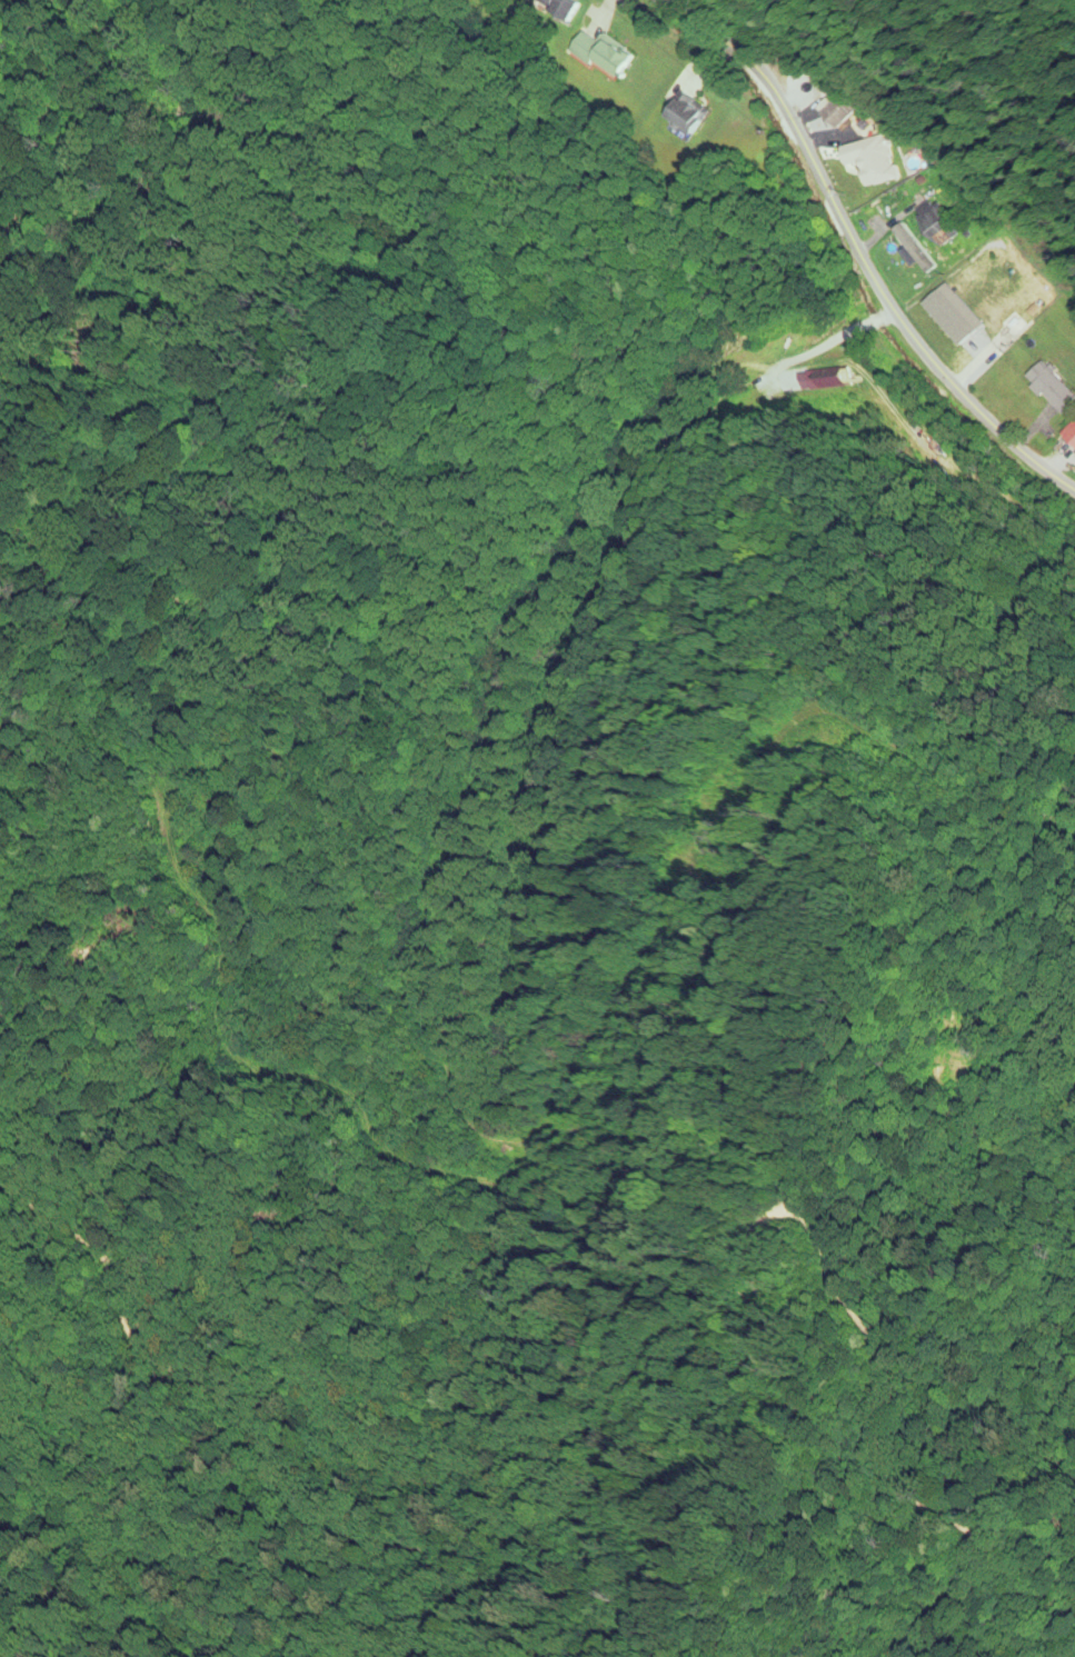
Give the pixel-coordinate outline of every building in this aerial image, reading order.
[(858,118),(842,102),(829,114),(845,130),(858,118)] [(841,149),(847,171),(864,166),(870,190),(901,181),(889,137),(841,149)] [(961,237),(935,201),(917,214),(944,250),(961,237)] [(1007,341),(1029,320),(996,287),(993,290),(984,281),(965,300),(1007,341)] [(1060,415),(1074,397),(1074,393),(1038,362),(1021,383),(1060,415)] [(1060,439),(1073,452),(1074,450),(1074,424),(1060,439)]
